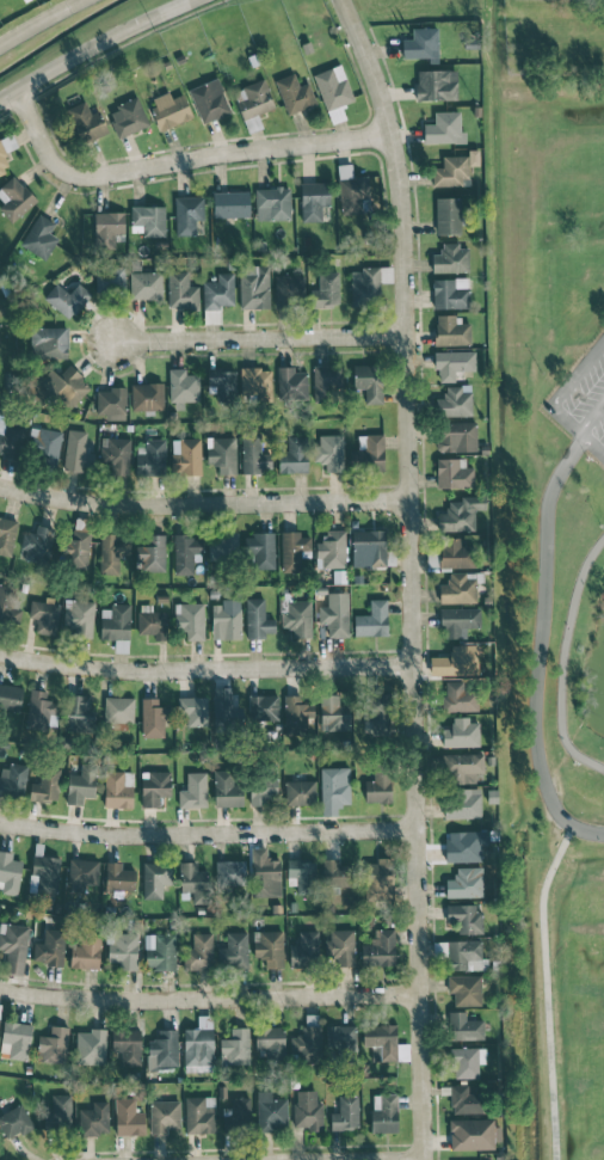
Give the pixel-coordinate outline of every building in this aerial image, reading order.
[(412,28),(413,39),(401,39),(402,58),(439,57),(438,27),(412,28)] [(354,101),(341,64),(313,74),(327,111),(354,101)] [(416,100),(457,100),(457,70),(416,70),(416,100)] [(299,86),(294,73),(275,80),(288,114),(317,104),(308,82),(299,86)] [(231,112),(217,77),(189,89),(202,123),(231,112)] [(161,130),(193,118),(183,93),(171,98),(169,91),(149,99),(161,130)] [(108,109),(118,137),(149,126),(139,98),(108,109)] [(70,106),(81,142),(108,134),(100,110),(90,113),(86,101),(70,106)] [(424,143),(466,143),(465,131),(460,131),(460,111),(434,111),(434,123),(424,124),(424,143)] [(11,169),(4,152),(18,146),(11,133),(0,138),(0,174),(11,169)] [(469,184),(468,166),(479,165),(478,149),(468,149),(468,155),(442,156),(443,167),(432,167),(432,185),(469,184)] [(338,164),(340,214),(370,213),(368,176),(352,176),(352,164),(338,164)] [(13,175),(0,187),(0,198),(4,203),(0,206),(0,210),(12,223),(37,200),(13,175)] [(329,206),(329,182),(300,183),(301,221),(322,221),(322,206),(329,206)] [(256,220),(290,219),(290,187),(255,188),(256,220)] [(249,191),(213,192),(213,218),(250,217),(249,191)] [(203,196),(174,197),(175,236),(196,235),(196,219),(204,219),(203,196)] [(436,197),(436,234),(460,234),(460,197),(436,197)] [(164,205),(131,206),(131,225),(143,224),(143,237),(165,236),(164,205)] [(55,223),(39,213),(19,244),(45,260),(58,238),(49,233),(55,223)] [(468,248),(459,248),(459,242),(440,242),(441,254),(432,254),(432,272),(469,271),(468,248)] [(240,309),(270,308),(268,265),(239,266),(240,309)] [(392,267),(351,268),(351,306),(380,306),(380,282),(392,282),(392,267)] [(124,293),(125,269),(96,269),(96,292),(124,293)] [(168,307),(199,307),(199,286),(188,286),(188,271),(169,271),(168,307)] [(339,271),(317,271),(318,307),(339,306),(339,271)] [(161,272),(130,272),(130,299),(162,299),(161,272)] [(203,308),(234,307),(234,272),(218,272),(218,281),(203,281),(203,308)] [(304,275),(276,275),(275,306),(304,306),(304,275)] [(432,278),(433,308),(469,308),(468,277),(432,278)] [(78,282),(69,293),(56,282),(43,298),(70,320),(92,294),(78,282)] [(471,344),(470,323),(461,323),(460,315),(435,316),(436,345),(471,344)] [(68,327),(31,327),(31,359),(68,358),(68,327)] [(436,351),(436,382),(455,382),(454,371),(475,371),(474,351),(436,351)] [(50,393),(66,410),(91,387),(69,364),(58,374),(50,365),(26,387),(40,402),(50,393)] [(354,388),(377,388),(378,364),(354,364),(354,388)] [(313,366),(314,403),(328,402),(328,392),(342,392),(342,365),(313,366)] [(294,366),(276,367),(276,399),(307,399),(307,371),(294,372),(294,366)] [(199,401),(198,374),(185,374),(185,368),(169,369),(171,409),(184,409),(183,401),(199,401)] [(241,368),(241,399),(271,400),(272,368),(241,368)] [(208,392),(216,392),(216,400),(235,401),(235,369),(208,369),(208,392)] [(131,410),(164,410),(163,382),(130,383),(131,410)] [(435,398),(435,416),(472,415),(471,385),(445,385),(446,398),(435,398)] [(126,388),(96,388),(96,413),(105,413),(105,419),(125,420),(126,388)] [(21,457),(25,424),(0,421),(0,455),(21,457)] [(477,451),(476,421),(436,422),(436,451),(477,451)] [(29,454),(42,455),(41,467),(58,468),(60,429),(30,428),(29,454)] [(93,453),(86,452),(86,431),(66,430),(64,470),(83,471),(83,467),(93,467),(93,453)] [(242,473),(262,473),(262,465),(269,465),(269,452),(261,452),(260,432),(241,432),(242,473)] [(343,471),(343,434),(319,435),(320,445),(313,445),(313,463),(325,463),(325,472),(343,471)] [(278,473),(308,472),(307,435),(287,436),(287,451),(278,451),(278,473)] [(236,473),(235,436),(206,437),(207,464),(217,464),(218,474),(236,473)] [(129,475),(130,438),(102,437),(101,474),(129,475)] [(146,439),(146,446),(136,446),(136,476),(165,475),(165,438),(146,439)] [(200,438),(172,439),(173,475),(201,474),(200,438)] [(351,447),(350,467),(383,468),(384,449),(351,447)] [(436,459),(437,488),(473,488),(473,467),(466,467),(466,458),(436,459)] [(475,530),(474,510),(485,509),(485,496),(460,496),(460,500),(448,501),(448,509),(437,509),(437,531),(475,530)] [(11,556),(17,520),(0,517),(0,554),(11,556)] [(35,533),(22,531),(20,549),(25,549),(23,559),(46,563),(52,527),(36,524),(35,533)] [(88,569),(90,530),(68,529),(67,569),(88,569)] [(345,529),(323,530),(323,541),(316,542),(316,568),(345,567),(345,529)] [(385,529),(352,530),(352,566),(386,566),(385,529)] [(310,537),(300,537),(300,531),(281,531),(281,571),(300,571),(300,550),(310,550),(310,537)] [(274,532),(252,532),(253,569),(275,569),(274,532)] [(165,534),(147,534),(147,545),(136,545),(136,571),(164,571),(165,534)] [(236,534),(207,535),(208,560),(237,559),(236,534)] [(119,574),(119,554),(130,554),(130,535),(101,535),(100,573),(119,574)] [(193,575),(193,561),(202,561),(201,535),(173,536),(174,575),(193,575)] [(440,568),(475,567),(474,545),(461,546),(460,537),(439,538),(440,568)] [(440,603),(476,602),(476,582),(483,581),(483,572),(448,573),(448,584),(439,584),(440,603)] [(11,624),(12,584),(0,584),(0,624),(11,624)] [(318,606),(319,624),(327,623),(327,637),(349,637),(348,592),(327,593),(328,606),(318,606)] [(264,598),(245,598),(246,639),(266,638),(266,632),(276,632),(275,618),(265,618),(264,598)] [(212,639),(241,638),(240,599),(221,599),(221,604),(211,604),(212,639)] [(386,599),(369,599),(369,615),(354,615),(354,635),(386,635),(386,599)] [(37,618),(35,633),(56,636),(60,604),(30,600),(28,617),(37,618)] [(92,637),(94,601),(65,600),(63,636),(92,637)] [(311,600),(283,601),(283,628),(293,628),(293,637),(311,637),(311,600)] [(203,602),(174,603),(175,628),(186,627),(186,640),(204,639),(203,602)] [(130,604),(110,603),(110,609),(101,609),(100,639),(129,640),(130,604)] [(152,605),(139,604),(138,633),(155,634),(155,640),(167,640),(168,611),(151,610),(152,605)] [(467,638),(466,627),(481,627),(480,608),(440,609),(440,625),(447,625),(448,638),(467,638)] [(478,645),(450,644),(450,656),(434,655),(434,671),(477,673),(478,645)] [(476,711),(476,681),(444,680),(443,710),(476,711)] [(22,686),(0,684),(0,709),(20,710),(22,686)] [(231,687),(213,687),(214,728),(243,727),(242,707),(232,707),(231,687)] [(46,700),(47,691),(31,689),(25,728),(51,731),(55,701),(46,700)] [(360,692),(360,719),(386,719),(387,692),(360,692)] [(94,695),(69,694),(67,730),(92,731),(94,695)] [(279,719),(278,694),(248,694),(249,720),(279,719)] [(339,705),(339,694),(320,694),(321,731),(349,729),(349,705),(339,705)] [(134,698),(104,697),(104,722),(133,723),(134,698)] [(158,697),(141,698),(142,737),(166,737),(165,706),(158,706),(158,697)] [(207,725),(207,697),(178,697),(178,715),(186,714),(187,726),(207,725)] [(478,721),(468,722),(468,717),(448,718),(449,747),(479,746),(478,721)] [(476,782),(476,772),(484,772),(483,753),(446,754),(447,783),(476,782)] [(1,764),(1,775),(0,775),(0,795),(24,796),(26,765),(1,764)] [(80,774),(68,774),(66,804),(83,805),(83,796),(95,797),(96,765),(80,764),(80,774)] [(29,800),(57,801),(60,768),(40,767),(39,783),(30,782),(29,800)] [(349,767),(321,768),(322,804),(350,804),(349,767)] [(243,806),(242,785),(232,785),(232,770),(214,770),(214,806),(243,806)] [(133,772),(104,771),(104,807),(133,808),(133,772)] [(171,796),(171,771),(141,772),(142,808),(160,807),(160,796),(171,796)] [(179,807),(207,807),(206,772),(187,772),(187,790),(178,790),(179,807)] [(391,802),(390,772),(373,772),(373,780),(365,780),(365,802),(391,802)] [(277,795),(276,773),(248,774),(250,805),(267,805),(267,796),(277,795)] [(286,781),(286,805),(315,804),(315,780),(286,781)] [(444,818),(481,817),(480,787),(443,788),(444,818)] [(488,831),(446,831),(446,862),(481,861),(481,845),(488,845),(488,831)] [(267,847),(251,848),(252,897),(280,896),(280,860),(267,860),(267,847)] [(2,893),(18,895),(21,861),(12,860),(13,852),(0,851),(0,881),(3,881),(2,893)] [(58,893),(59,857),(31,856),(29,892),(58,893)] [(365,900),(393,900),(392,857),(376,858),(376,863),(365,863),(365,900)] [(339,858),(323,858),(323,887),(352,886),(351,865),(339,865),(339,858)] [(99,860),(70,859),(70,891),(83,892),(83,899),(98,900),(99,860)] [(287,877),(296,877),(296,893),(315,892),(314,859),(287,859),(287,877)] [(244,860),(216,861),(216,885),(245,884),(244,860)] [(197,870),(197,861),(180,862),(180,892),(192,892),(192,903),(208,903),(207,870),(197,870)] [(135,890),(135,869),(121,869),(121,862),(106,862),(105,890),(135,890)] [(162,899),(163,884),(172,884),(172,863),(143,862),(142,899),(162,899)] [(482,867),(454,867),(454,879),(446,879),(446,897),(483,897),(482,867)] [(446,905),(447,923),(458,923),(458,934),(481,933),(480,904),(446,905)] [(29,925),(6,923),(5,934),(0,934),(0,951),(6,951),(4,973),(24,975),(29,925)] [(43,943),(34,942),(32,962),(62,965),(66,930),(45,928),(43,943)] [(394,965),(395,929),(373,928),(372,945),(361,945),(361,965),(394,965)] [(332,966),(355,966),(354,929),(331,929),(332,966)] [(283,931),(256,930),(256,965),(282,965),(283,931)] [(317,930),(299,931),(299,945),(290,945),(290,966),(317,966),(317,930)] [(248,932),(226,932),(226,947),(218,947),(218,966),(248,966),(248,932)] [(213,969),(212,933),(192,933),(193,948),(184,948),(185,970),(213,969)] [(138,934),(108,934),(108,961),(119,961),(119,970),(137,970),(138,934)] [(175,934),(144,934),(145,969),(176,968),(175,934)] [(71,945),(70,968),(99,968),(100,936),(81,935),(80,945),(71,945)] [(482,958),(482,940),(448,940),(448,970),(487,969),(487,958),(482,958)] [(481,1005),(481,975),(447,975),(448,993),(454,993),(454,1006),(481,1005)] [(483,1019),(466,1020),(466,1011),(449,1011),(450,1039),(484,1039),(483,1019)] [(184,1072),(213,1071),(213,1015),(198,1015),(198,1028),(183,1029),(184,1072)] [(8,1057),(27,1060),(33,1025),(4,1020),(1,1042),(10,1043),(8,1057)] [(326,1046),(355,1047),(355,1025),(326,1024),(326,1046)] [(397,1024),(364,1024),(364,1047),(382,1046),(382,1061),(397,1061),(397,1024)] [(290,1036),(290,1062),(321,1061),(321,1025),(302,1026),(302,1035),(290,1036)] [(68,1026),(50,1026),(50,1036),(38,1035),(37,1061),(66,1063),(68,1026)] [(220,1039),(220,1063),(250,1063),(249,1027),(231,1027),(231,1039),(220,1039)] [(256,1059),(285,1059),(284,1027),(255,1027),(256,1059)] [(142,1029),(111,1028),(111,1051),(123,1051),(122,1063),(140,1063),(142,1029)] [(148,1067),(178,1066),(177,1029),(159,1029),(159,1039),(147,1039),(148,1067)] [(76,1030),(76,1064),(105,1064),(106,1030),(76,1030)] [(449,1048),(450,1060),(455,1060),(455,1078),(478,1077),(478,1063),(485,1063),(485,1047),(449,1048)] [(482,1113),(482,1093),(468,1093),(468,1084),(451,1085),(452,1113),(482,1113)] [(316,1090),(295,1090),(294,1128),(323,1129),(323,1102),(316,1102),(316,1090)] [(287,1099),(272,1099),(272,1091),(257,1091),(256,1130),(275,1131),(275,1126),(287,1126),(287,1099)] [(397,1093),(371,1094),(372,1132),(398,1132),(397,1093)] [(72,1129),(71,1094),(51,1095),(52,1112),(43,1112),(44,1129),(72,1129)] [(359,1129),(358,1095),(338,1095),(339,1113),(330,1113),(331,1129),(359,1129)] [(186,1133),(215,1133),(215,1096),(185,1097),(186,1133)] [(115,1135),(144,1135),(144,1112),(135,1112),(135,1097),(115,1098),(115,1135)] [(250,1098),(231,1097),(231,1113),(223,1113),(223,1130),(250,1131),(250,1098)] [(180,1127),(180,1100),(150,1101),(151,1134),(168,1134),(168,1128),(180,1127)] [(108,1101),(92,1101),(92,1109),(81,1109),(80,1134),(108,1135),(108,1101)] [(22,1103),(0,1114),(0,1126),(7,1140),(33,1127),(22,1103)] [(450,1149),(497,1148),(497,1118),(450,1119),(450,1149)]
